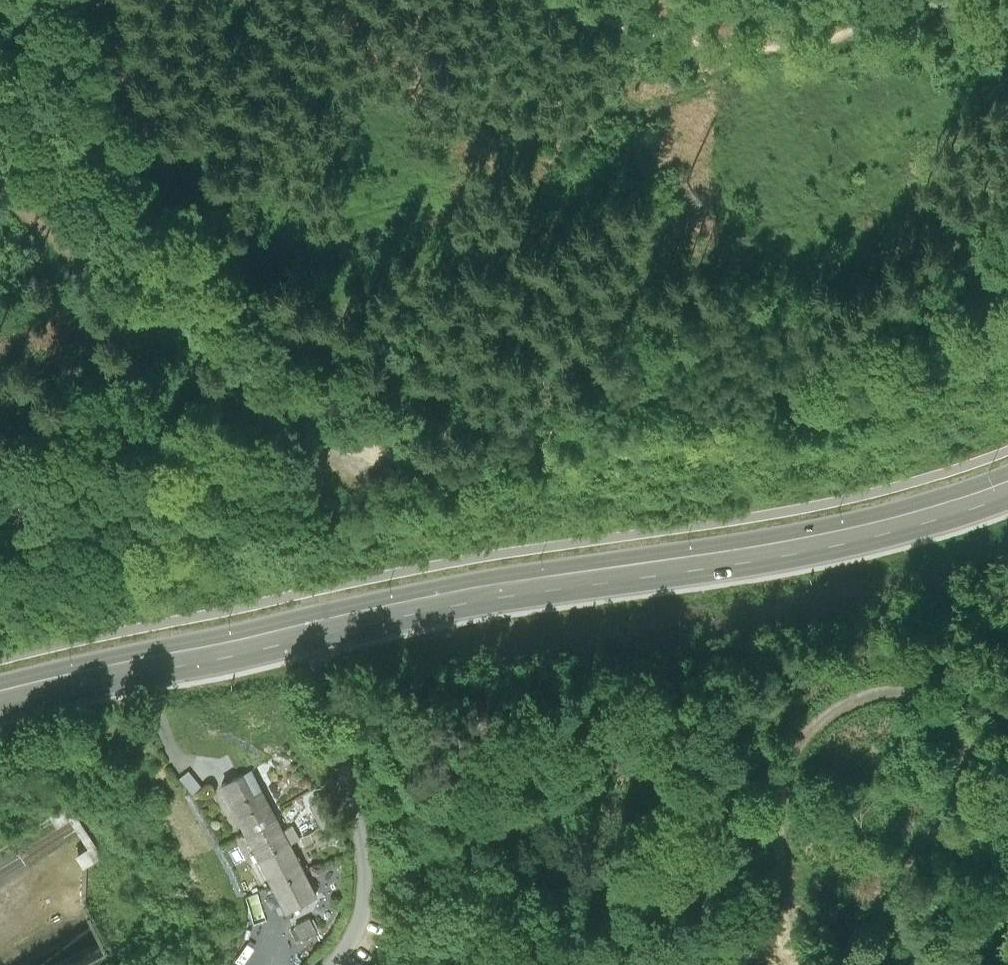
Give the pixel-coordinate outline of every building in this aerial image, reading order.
[(210,770),(198,755),(189,763),(201,777),(210,770)] [(274,807),(250,758),(218,774),(242,823),(274,807)] [(287,835),(274,807),(242,823),(256,850),(287,835)] [(301,862),(287,835),(256,850),(270,878),(301,862)] [(315,890),(301,862),(270,878),(283,905),(315,890)] [(328,921),(320,906),(305,914),(312,929),(328,921)]
